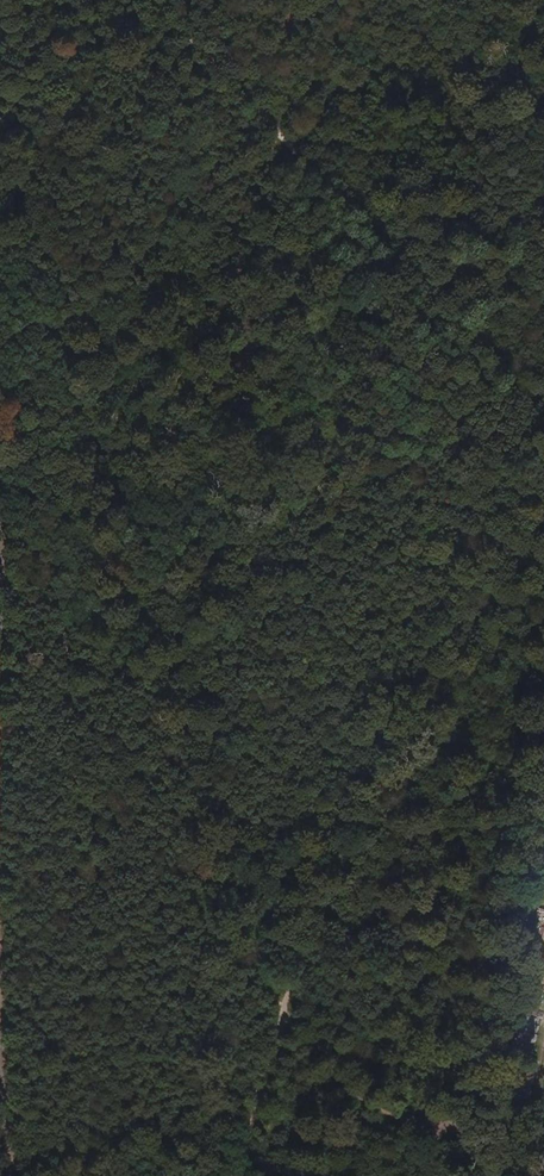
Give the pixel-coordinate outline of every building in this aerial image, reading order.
[(514,1090),(530,1092),(537,1046),(520,1044),(514,1090)]
